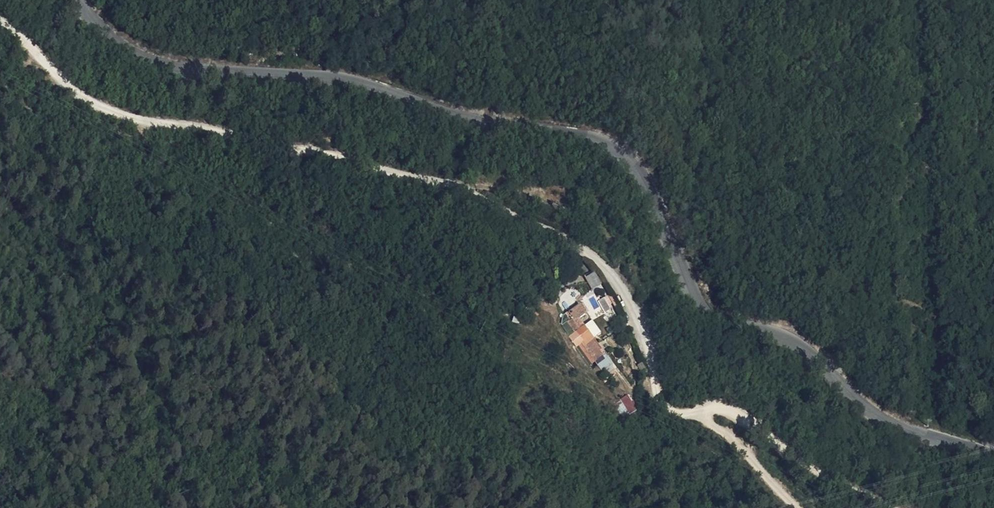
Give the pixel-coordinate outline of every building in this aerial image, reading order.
[(543,194),(539,200),(553,208),(556,201),(543,194)] [(572,205),(559,197),(556,201),(553,208),(566,215),(572,205)] [(606,297),(600,300),(604,309),(610,307),(606,297)] [(597,340),(594,343),(605,353),(612,346),(606,340),(609,337),(596,324),(589,332),(597,340)] [(624,417),(638,408),(629,394),(615,403),(624,417)]
